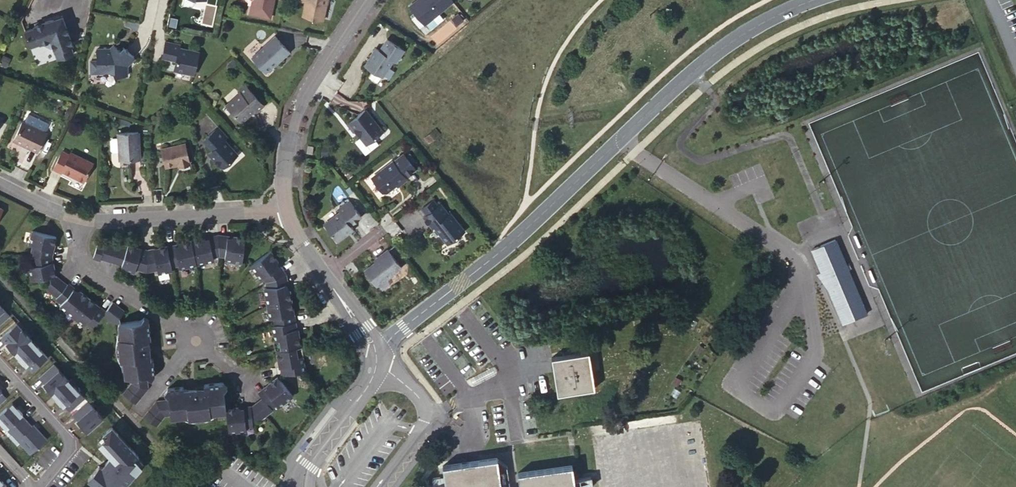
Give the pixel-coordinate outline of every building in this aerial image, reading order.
[(252,1),(249,14),(270,18),(273,0),(251,0),(252,1)] [(302,15),(322,19),(326,0),(305,0),(302,15)] [(451,0),(417,0),(409,7),(416,15),(424,25),(425,24),(438,14),(453,1),(451,0)] [(438,14),(425,24),(430,30),(443,20),(438,14)] [(424,25),(416,15),(411,19),(419,29),(424,25)] [(458,15),(452,20),(457,26),(462,21),(458,15)] [(62,16),(54,19),(65,25),(62,16)] [(35,28),(25,32),(31,47),(45,43),(46,44),(51,47),(53,46),(58,59),(74,54),(71,46),(73,45),(65,25),(54,19),(34,26),(35,28)] [(276,37),(253,59),(267,73),(279,62),(280,62),(290,52),(276,37)] [(376,48),(364,65),(382,77),(393,60),(395,62),(403,50),(387,39),(379,50),(376,48)] [(177,48),(178,45),(164,42),(160,57),(174,61),(173,68),(175,71),(192,75),(197,52),(177,48)] [(113,48),(95,49),(96,60),(90,61),(90,73),(103,73),(103,71),(114,71),(114,75),(126,74),(125,65),(133,58),(122,47),(119,50),(115,46),(113,48)] [(258,114),(265,107),(246,87),(240,93),(242,95),(228,108),(243,124),(257,111),(258,114)] [(381,131),(364,109),(346,124),(352,131),(354,130),(365,144),(381,131)] [(37,153),(46,135),(23,123),(14,142),(23,146),(30,149),(30,150),(37,153)] [(227,170),(241,158),(228,144),(230,141),(221,131),(207,144),(216,154),(212,158),(223,170),(227,170)] [(140,160),(139,134),(118,135),(119,161),(140,160)] [(119,153),(119,139),(112,139),(110,141),(111,151),(113,153),(119,153)] [(180,167),(190,165),(186,145),(162,150),(167,170),(180,167)] [(84,182),(93,164),(70,154),(69,156),(62,152),(53,171),(61,174),(62,172),(84,182)] [(370,178),(381,192),(385,192),(395,184),(396,186),(405,179),(404,177),(414,169),(402,154),(392,162),(392,161),(370,178)] [(349,224),(360,215),(349,200),(338,209),(340,212),(323,224),(337,241),(353,228),(349,224)] [(432,200),(420,209),(425,215),(422,217),(430,228),(432,226),(446,244),(463,230),(449,212),(448,214),(439,203),(436,206),(432,200)] [(31,258),(50,259),(53,247),(54,248),(56,240),(32,233),(29,247),(34,248),(31,258)] [(234,241),(219,239),(220,258),(226,258),(226,262),(243,264),(246,239),(235,238),(234,241)] [(220,258),(219,239),(204,242),(204,240),(192,243),(197,266),(215,262),(214,259),(220,258)] [(883,355),(839,242),(814,252),(822,273),(818,275),(824,290),(828,289),(855,356),(865,352),(870,360),(883,355)] [(197,266),(192,243),(181,245),(182,247),(168,250),(172,269),(179,268),(180,270),(197,266)] [(123,267),(127,253),(106,246),(105,248),(98,246),(93,260),(101,263),(102,260),(123,267)] [(148,273),(148,254),(136,251),(136,249),(129,247),(127,253),(123,267),(121,270),(135,274),(136,270),(148,273)] [(172,269),(168,250),(168,248),(160,249),(161,252),(148,254),(148,273),(158,271),(158,275),(173,272),(172,269)] [(399,267),(386,250),(379,256),(380,257),(363,271),(375,286),(399,267)] [(275,320),(276,328),(295,324),(292,311),(294,311),(291,292),(288,293),(286,277),(276,264),(278,263),(272,253),(251,267),(262,282),(264,280),(268,285),(268,290),(265,291),(271,321),(275,320)] [(32,283),(49,279),(56,278),(55,271),(53,271),(50,259),(31,258),(33,268),(29,269),(32,283)] [(47,290),(58,299),(67,287),(56,278),(49,279),(51,285),(47,290)] [(115,325),(121,325),(120,319),(125,314),(113,305),(105,315),(94,306),(95,305),(81,294),(80,295),(68,286),(67,287),(58,299),(56,302),(63,306),(61,308),(88,330),(90,327),(94,330),(104,317),(115,325)] [(10,315),(0,305),(0,324),(10,315)] [(15,321),(0,335),(5,341),(4,342),(25,364),(26,363),(31,369),(46,355),(15,321)] [(141,323),(121,325),(122,338),(123,341),(119,341),(120,349),(124,349),(126,366),(128,380),(132,379),(146,377),(147,377),(148,379),(155,377),(156,376),(154,361),(151,361),(149,341),(151,340),(149,322),(148,321),(141,322),(141,323)] [(273,328),(277,353),(302,348),(301,337),(299,337),(297,324),(295,324),(276,328),(273,328)] [(123,341),(122,338),(118,339),(117,345),(116,348),(118,358),(122,366),(126,366),(124,349),(120,349),(119,341),(123,341)] [(302,348),(277,353),(278,353),(280,364),(281,364),(284,378),(307,374),(302,348)] [(551,357),(552,366),(556,366),(557,371),(553,372),(557,394),(593,388),(588,352),(551,357)] [(52,362),(37,375),(42,381),(41,382),(62,404),(63,404),(68,409),(83,395),(52,362)] [(149,390),(146,377),(132,379),(133,385),(124,397),(136,406),(149,390)] [(280,409),(294,398),(279,379),(270,386),(271,388),(260,396),(264,400),(272,411),(278,406),(280,409)] [(214,414),(228,413),(228,411),(225,393),(226,392),(225,386),(224,385),(205,387),(206,390),(185,392),(185,389),(169,391),(168,392),(169,398),(170,399),(171,402),(172,417),(172,420),(186,418),(203,416),(203,419),(213,418),(212,415),(214,414)] [(102,416),(86,398),(71,412),(76,418),(75,419),(86,431),(102,416)] [(272,411),(264,400),(252,411),(254,424),(262,423),(273,413),(272,411)] [(31,454),(47,439),(34,425),(32,426),(22,415),(23,414),(12,402),(0,414),(0,421),(12,434),(10,436),(17,445),(20,442),(31,454)] [(172,417),(171,402),(158,404),(145,419),(157,429),(166,418),(172,417)] [(248,430),(255,429),(254,424),(252,411),(239,412),(239,410),(228,411),(228,413),(230,436),(248,433),(248,430)] [(215,418),(214,414),(212,415),(213,418),(203,419),(203,416),(186,418),(187,422),(197,423),(203,423),(209,421),(212,420),(215,418)] [(112,426),(103,434),(105,437),(99,443),(111,456),(102,468),(100,466),(88,479),(98,486),(119,486),(122,483),(125,486),(142,465),(136,458),(139,456),(112,426)] [(507,466),(496,460),(496,458),(441,466),(442,468),(444,483),(445,486),(511,486),(507,466)] [(573,479),(571,466),(517,473),(519,486),(574,486),(573,479)] [(573,479),(574,486),(583,486),(589,486),(588,477),(573,479)] [(0,478),(0,486),(9,486),(0,478)]
